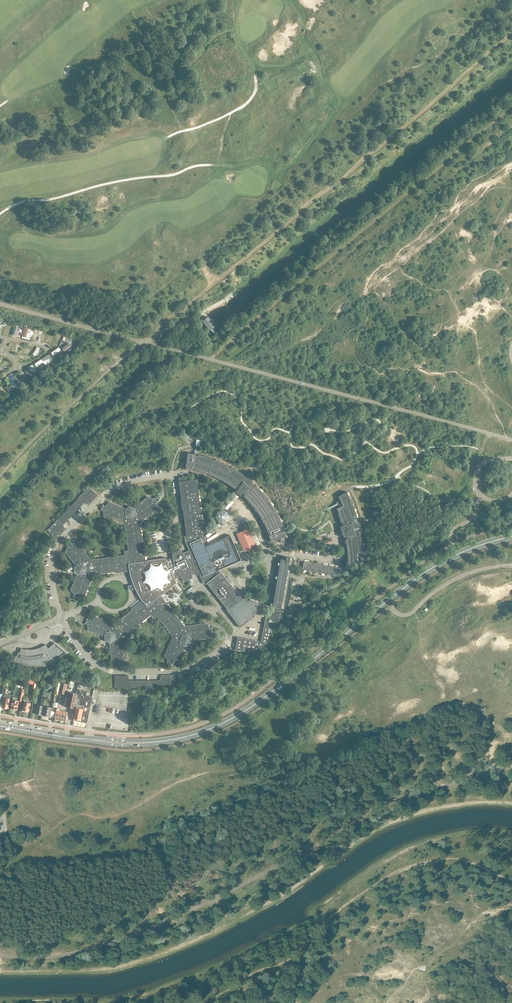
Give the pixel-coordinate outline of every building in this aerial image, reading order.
[(214,333),(217,330),(214,327),(216,325),(208,317),(207,316),(203,320),(204,321),(203,321),(211,330),(211,329),(214,333)] [(29,338),(31,328),(24,327),(22,337),(29,338)] [(70,342),(62,348),(65,351),(72,345),(70,342)] [(59,346),(51,352),(53,355),(61,350),(59,346)] [(18,386),(22,384),(16,374),(12,377),(18,386)] [(193,470),(193,469),(194,469),(194,470),(198,472),(206,474),(211,475),(218,479),(226,483),(233,487),(235,489),(237,488),(238,489),(235,492),(241,496),(243,493),(245,495),(243,496),(247,499),(252,506),(258,513),(261,518),(264,523),(267,529),(268,533),(269,535),(271,542),(281,539),(282,537),(284,538),(287,537),(285,530),(284,531),(283,527),(284,527),(277,513),(276,513),(275,512),(276,511),(268,498),(267,499),(266,497),(266,496),(256,484),(255,485),(253,483),(254,482),(252,480),(250,479),(247,477),(247,478),(244,476),(245,475),(231,466),(231,467),(229,466),(229,465),(215,459),(215,460),(213,459),(213,458),(198,454),(198,455),(195,455),(195,454),(188,453),(186,464),(188,465),(186,467),(186,469),(193,470)] [(68,547),(66,551),(68,553),(68,554),(71,556),(70,557),(73,558),(72,559),(75,561),(74,562),(77,564),(75,569),(75,570),(76,571),(79,574),(76,577),(77,578),(75,580),(76,581),(74,583),(75,584),(73,586),(73,587),(71,589),(72,590),(75,593),(75,595),(77,596),(78,597),(80,596),(84,595),(85,595),(85,592),(86,592),(86,589),(88,589),(87,585),(89,585),(89,582),(90,582),(90,579),(91,579),(91,576),(96,573),(96,574),(99,572),(100,573),(103,572),(103,573),(106,571),(107,572),(110,571),(110,572),(113,570),(115,570),(116,572),(129,570),(131,577),(132,580),(133,584),(132,585),(133,589),(135,588),(138,594),(139,596),(141,598),(142,600),(132,609),(133,611),(132,612),(128,613),(129,614),(126,615),(126,617),(123,618),(123,619),(120,620),(120,621),(117,622),(117,623),(112,625),(110,623),(109,623),(107,621),(106,622),(104,620),(103,621),(100,619),(99,619),(97,617),(96,618),(94,616),(93,617),(90,619),(87,620),(87,621),(86,622),(88,624),(88,629),(88,630),(91,630),(91,631),(95,631),(95,632),(98,632),(98,633),(101,633),(101,635),(104,635),(105,638),(106,640),(108,641),(111,643),(111,646),(112,646),(111,650),(112,650),(111,653),(113,653),(112,656),(113,657),(112,660),(113,660),(117,661),(119,664),(120,663),(121,663),(122,661),(126,658),(127,658),(125,655),(126,654),(125,651),(126,651),(124,648),(125,647),(124,645),(125,644),(123,641),(124,641),(123,638),(125,633),(127,633),(128,631),(129,631),(131,629),(132,629),(134,627),(135,627),(137,624),(138,625),(139,622),(141,621),(142,621),(151,614),(153,617),(157,615),(159,617),(160,617),(161,618),(162,622),(163,621),(164,624),(165,624),(166,627),(168,627),(168,630),(170,630),(171,633),(172,633),(173,638),(171,640),(172,641),(170,643),(171,644),(169,647),(167,650),(168,651),(166,653),(167,654),(164,656),(165,657),(168,660),(169,663),(170,663),(171,664),(173,662),(178,662),(178,659),(180,659),(180,656),(181,655),(181,652),(182,652),(182,649),(184,649),(183,646),(190,644),(192,639),(195,640),(196,638),(198,639),(199,638),(202,639),(202,638),(205,638),(206,637),(209,638),(209,637),(210,633),(212,631),(213,631),(212,630),(212,629),(212,628),(210,628),(207,624),(204,625),(203,624),(201,626),(200,625),(197,626),(197,625),(194,627),(193,626),(191,627),(190,626),(187,628),(182,625),(183,624),(180,622),(180,621),(178,620),(178,618),(175,617),(176,616),(173,614),(174,613),(171,611),(170,610),(170,609),(168,606),(160,596),(162,594),(173,586),(176,583),(175,579),(181,577),(185,581),(191,579),(192,578),(191,572),(193,571),(196,570),(198,569),(202,580),(205,584),(207,583),(213,590),(215,592),(228,609),(227,610),(226,609),(226,610),(240,627),(255,616),(255,615),(254,614),(255,613),(256,613),(255,612),(256,612),(256,611),(257,612),(256,611),(257,610),(257,611),(258,611),(257,610),(258,610),(258,609),(259,609),(258,608),(259,607),(260,606),(260,605),(261,603),(260,603),(250,599),(248,601),(245,597),(242,598),(221,572),(219,573),(218,570),(235,563),(241,560),(230,535),(225,537),(225,538),(204,546),(203,542),(203,543),(203,542),(205,539),(204,537),(204,536),(203,534),(204,534),(197,479),(188,480),(187,476),(178,477),(179,481),(186,536),(185,536),(186,541),(185,541),(189,551),(183,553),(181,550),(173,553),(173,557),(167,560),(166,558),(162,559),(161,559),(148,561),(145,562),(145,558),(143,546),(143,545),(142,545),(142,544),(141,542),(142,540),(141,539),(142,536),(141,536),(141,533),(140,532),(141,529),(139,529),(140,526),(139,526),(140,521),(143,519),(143,518),(146,517),(146,516),(149,515),(149,514),(152,513),(151,512),(155,511),(154,510),(157,508),(156,503),(157,502),(157,501),(156,500),(155,499),(153,500),(149,497),(148,497),(146,500),(145,499),(144,502),(143,502),(141,504),(140,504),(138,506),(137,506),(136,508),(131,507),(130,506),(129,507),(125,510),(123,508),(122,509),(119,506),(118,507),(116,505),(115,506),(113,504),(112,505),(109,502),(109,503),(107,505),(106,506),(103,506),(103,508),(102,509),(103,509),(104,511),(104,516),(107,516),(107,518),(110,517),(111,519),(114,519),(114,520),(117,520),(117,521),(121,521),(121,523),(123,523),(127,527),(125,528),(127,531),(126,532),(128,534),(126,535),(128,538),(127,539),(129,541),(127,542),(129,544),(129,547),(128,547),(129,551),(125,551),(125,556),(113,557),(113,558),(111,559),(108,558),(108,559),(105,558),(104,559),(102,558),(101,560),(98,559),(98,560),(94,559),(94,561),(88,559),(88,556),(86,557),(86,554),(84,554),(83,551),(82,551),(81,548),(80,548),(79,545),(78,545),(77,542),(72,544),(69,542),(69,544),(67,544),(68,547)] [(63,525),(84,502),(85,503),(89,505),(98,495),(89,487),(79,498),(59,519),(48,530),(57,539),(66,529),(63,525)] [(338,496),(340,499),(336,503),(338,508),(336,509),(337,511),(339,515),(340,520),(341,523),(343,523),(343,525),(341,526),(344,537),(346,537),(346,539),(345,539),(346,542),(347,547),(347,553),(347,558),(347,562),(347,565),(357,565),(357,560),(363,560),(363,553),(364,552),(364,550),(363,545),(362,540),(362,537),(361,537),(361,534),(360,527),(358,521),(357,521),(356,518),(357,518),(353,503),(351,503),(351,502),(352,501),(347,492),(338,496)] [(227,512),(222,510),(217,512),(216,517),(218,522),(219,522),(222,523),(223,523),(227,521),(229,516),(227,512)] [(251,533),(239,537),(244,552),(257,548),(251,533)] [(273,607),(281,608),(290,558),(282,556),(273,607)] [(256,641),(238,637),(236,650),(254,653),(254,652),(255,652),(270,640),(273,622),(281,623),(284,611),(271,608),(269,619),(266,618),(261,642),(256,641)] [(16,656),(13,661),(17,662),(20,664),(23,665),(26,665),(30,666),(33,666),(37,666),(41,666),(45,665),(44,662),(47,662),(50,661),(54,660),(57,658),(60,657),(63,655),(66,652),(54,642),(52,645),(50,647),(48,648),(46,645),(43,646),(40,648),(36,649),(32,649),(28,650),(25,649),(21,648),(20,653),(18,652),(17,656),(16,656)] [(160,680),(129,680),(128,675),(115,676),(115,688),(175,688),(175,675),(161,675),(160,680)] [(94,682),(88,680),(77,677),(76,682),(79,682),(78,685),(86,686),(93,688),(94,682)] [(4,696),(4,698),(2,707),(8,708),(10,699),(11,695),(6,694),(7,688),(4,687),(2,696),(4,696)] [(76,693),(73,709),(76,709),(73,720),(87,723),(92,700),(91,700),(92,697),(86,695),(87,691),(78,689),(79,688),(77,688),(76,693)] [(13,700),(11,708),(17,709),(18,704),(19,701),(22,702),(22,699),(23,699),(24,689),(21,689),(19,697),(19,698),(13,697),(13,700)] [(46,696),(47,691),(44,690),(43,695),(42,698),(41,705),(38,705),(36,714),(42,715),(46,696)] [(73,709),(76,693),(67,691),(64,706),(73,708),(73,709)] [(31,703),(31,701),(25,699),(24,701),(22,710),(23,710),(23,711),(28,712),(28,711),(29,711),(31,703)] [(52,707),(44,706),(42,715),(50,717),(52,707)] [(63,715),(64,711),(60,710),(60,709),(57,708),(55,719),(60,720),(61,715),(63,715)]
